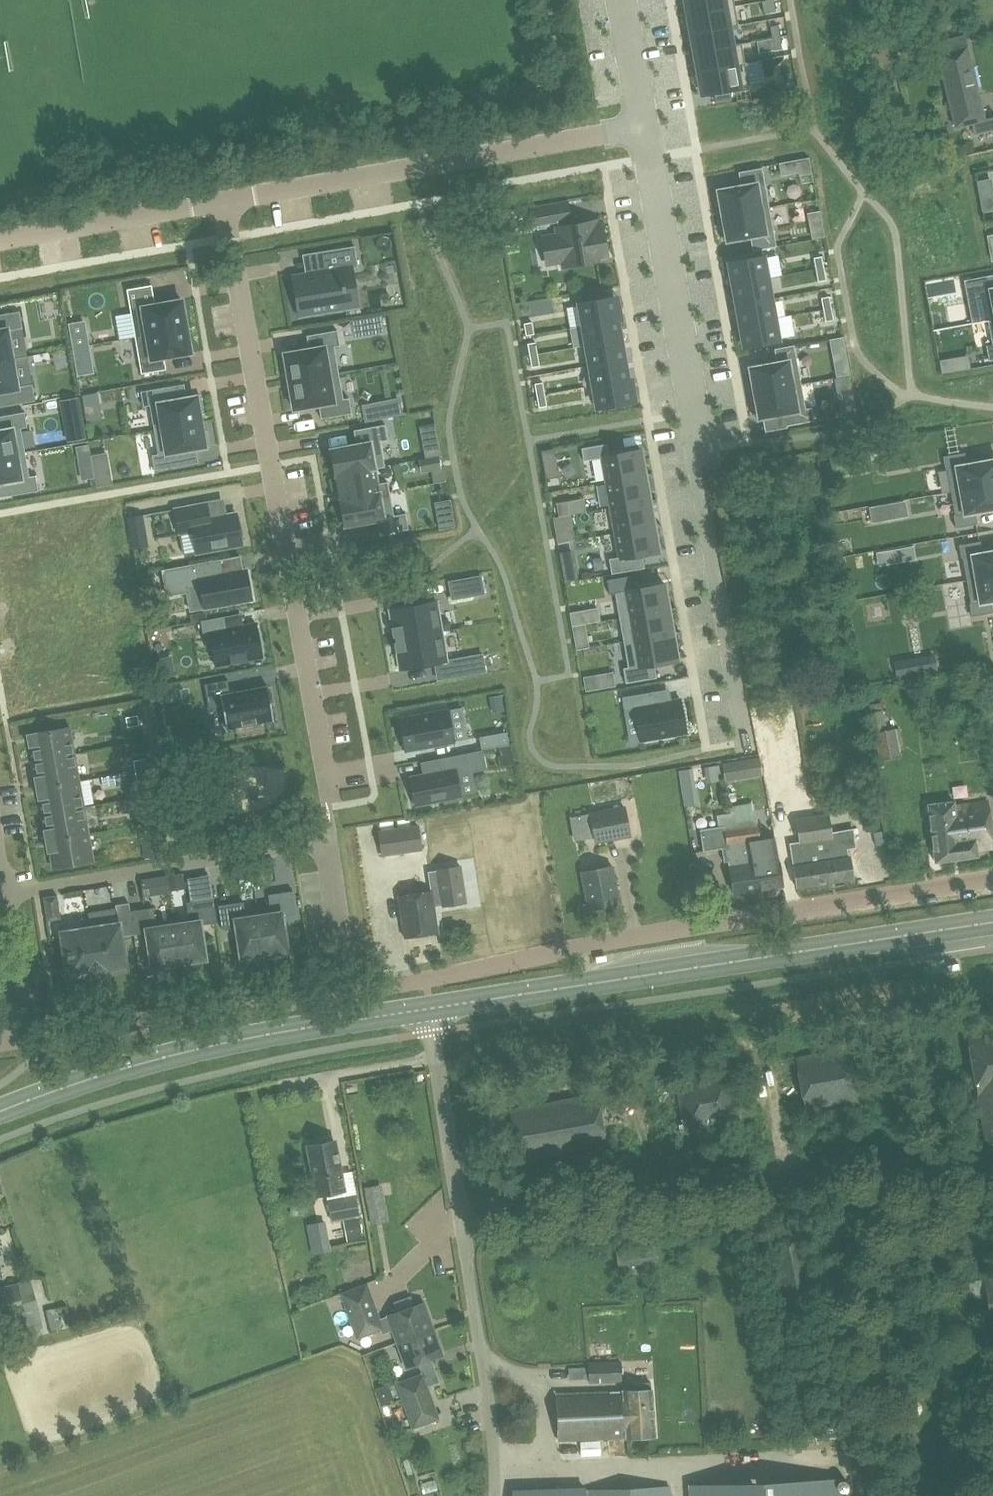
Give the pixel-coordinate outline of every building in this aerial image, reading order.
[(687,14),(734,6),(733,0),(685,0),(687,14)] [(761,1),(763,13),(775,11),(773,0),(766,0),(765,0),(761,1)] [(734,6),(687,14),(691,33),(738,25),(734,6)] [(738,25),(691,33),(694,52),(741,44),(741,42),(732,44),(728,27),(738,26),(738,25)] [(778,25),(770,26),(772,38),(780,37),(778,25)] [(964,35),(935,42),(937,52),(955,127),(984,120),(964,35)] [(780,37),(772,38),(774,50),(782,48),(780,37)] [(741,44),(694,52),(697,71),(745,62),(741,44)] [(745,62),(697,71),(702,93),(713,91),(729,88),(749,85),(745,62)] [(729,88),(713,91),(715,103),(731,100),(729,88)] [(798,172),(796,159),(778,163),(781,175),(798,172)] [(717,192),(713,193),(716,209),(720,208),(721,215),(776,206),(776,205),(769,206),(762,167),(738,172),(740,186),(717,190),(717,192)] [(976,180),(979,197),(992,195),(992,191),(990,177),(976,180)] [(566,202),(530,208),(533,224),(555,220),(557,228),(556,228),(557,236),(542,239),(546,262),(561,260),(562,266),(597,259),(596,256),(606,255),(600,220),(565,226),(564,218),(568,218),(566,202)] [(723,222),(719,223),(722,239),(726,239),(726,241),(750,236),(752,250),(776,246),(769,207),(776,206),(721,215),(723,222)] [(822,224),(809,227),(811,238),(824,236),(822,224)] [(326,270),(293,276),(299,315),(345,308),(342,291),(344,290),(343,285),(341,286),(339,270),(358,267),(354,246),(323,251),(326,270)] [(763,256),(728,262),(732,284),(767,278),(763,256)] [(821,256),(813,258),(815,269),(823,268),(821,256)] [(823,268),(815,269),(817,281),(825,279),(823,268)] [(963,280),(966,295),(982,292),(987,320),(992,319),(992,274),(963,280)] [(767,278),(732,284),(735,304),(771,298),(767,278)] [(151,285),(126,289),(134,335),(186,326),(181,299),(155,304),(151,285)] [(829,296),(821,298),(823,309),(831,308),(829,296)] [(613,297),(577,303),(581,325),(617,319),(613,297)] [(771,298),(735,304),(739,324),(775,318),(771,298)] [(831,308),(823,309),(825,321),(833,320),(831,308)] [(12,358),(7,329),(21,327),(18,312),(0,315),(0,360),(12,358)] [(381,315),(371,317),(373,333),(384,331),(381,315)] [(775,318),(739,324),(743,347),(779,340),(775,318)] [(617,319),(581,325),(585,345),(621,339),(617,319)] [(532,321),(523,323),(525,335),(534,333),(532,321)] [(186,326),(134,335),(141,373),(166,369),(164,357),(190,352),(186,326)] [(309,349),(284,353),(287,371),(286,372),(287,381),(338,372),(333,346),(339,345),(337,330),(306,335),(309,349)] [(86,332),(70,335),(72,348),(88,345),(86,332)] [(830,338),(832,352),(846,349),(844,336),(830,338)] [(621,339),(585,345),(589,365),(624,359),(621,339)] [(535,342),(527,343),(529,355),(537,353),(535,342)] [(749,369),(745,370),(748,386),(752,385),(753,392),(801,384),(812,382),(812,381),(801,383),(794,344),(774,348),(776,362),(749,367),(749,369)] [(88,345),(72,348),(74,359),(90,356),(88,345)] [(537,353),(529,355),(531,367),(539,365),(537,353)] [(969,356),(957,358),(960,372),(968,370),(972,370),(969,356)] [(0,360),(0,406),(33,400),(30,385),(17,387),(12,358),(0,360)] [(624,359),(589,365),(592,385),(628,379),(624,359)] [(338,372),(287,381),(289,391),(290,391),(293,409),(318,404),(321,418),(351,413),(348,398),(342,399),(338,372)] [(628,379),(592,385),(596,408),(632,401),(628,379)] [(542,382),(534,383),(536,395),(544,394),(542,382)] [(755,400),(751,400),(754,417),(758,416),(758,418),(785,413),(787,425),(813,420),(811,407),(805,408),(801,384),(813,382),(812,382),(801,384),(753,392),(755,400)] [(168,386),(140,391),(143,406),(149,405),(153,429),(201,421),(199,411),(203,410),(200,395),(186,397),(170,400),(168,386)] [(96,392),(80,395),(80,396),(83,413),(85,423),(101,420),(96,392)] [(544,394),(536,395),(538,407),(546,406),(544,394)] [(80,396),(61,399),(64,416),(83,413),(80,396)] [(398,399),(386,401),(388,415),(401,413),(398,399)] [(24,452),(20,428),(27,427),(24,411),(0,416),(0,456),(24,452)] [(158,454),(151,455),(154,470),(181,465),(179,451),(195,448),(209,446),(207,431),(203,431),(201,421),(153,429),(158,454)] [(356,444),(330,449),(335,475),(384,466),(380,441),(388,440),(385,424),(353,430),(356,444)] [(438,443),(422,446),(424,457),(440,454),(438,443)] [(606,443),(581,448),(583,460),(600,457),(605,482),(645,475),(640,449),(608,454),(606,443)] [(88,445),(76,448),(78,458),(90,456),(88,445)] [(553,449),(540,451),(542,461),(555,459),(553,449)] [(8,481),(10,495),(38,490),(35,475),(29,476),(24,452),(0,456),(0,483),(8,481)] [(942,456),(944,468),(946,468),(950,491),(992,484),(992,459),(976,462),(970,463),(966,464),(964,452),(942,456)] [(424,457),(418,458),(421,471),(431,469),(442,466),(440,454),(424,457)] [(840,457),(829,459),(832,476),(843,474),(840,457)] [(384,466),(335,475),(339,500),(389,491),(387,482),(378,483),(375,468),(384,467),(384,466)] [(110,470),(94,473),(96,484),(112,481),(110,470)] [(645,475),(605,482),(609,507),(649,500),(645,475)] [(950,491),(954,515),(953,515),(955,527),(977,523),(975,512),(978,511),(985,510),(992,508),(992,484),(950,491)] [(389,491),(339,500),(344,526),(376,520),(378,534),(408,529),(405,513),(393,515),(389,491)] [(649,500),(609,507),(614,533),(654,526),(649,500)] [(213,502),(175,509),(179,532),(192,530),(197,553),(241,544),(240,535),(243,535),(240,521),(237,522),(236,513),(215,516),(213,502)] [(887,519),(884,503),(869,506),(871,522),(887,519)] [(142,515),(126,517),(127,519),(129,531),(144,529),(142,515)] [(452,515),(441,517),(443,529),(454,526),(452,515)] [(570,515),(553,518),(555,530),(572,527),(570,515)] [(618,557),(608,559),(611,573),(644,568),(642,554),(658,551),(654,526),(614,533),(618,557)] [(958,545),(960,557),(962,557),(966,580),(992,575),(992,551),(992,550),(985,552),(982,553),(980,541),(958,545)] [(894,561),(891,548),(876,550),(878,564),(894,561)] [(220,559),(164,569),(169,595),(190,592),(189,587),(200,585),(204,609),(251,600),(246,569),(222,574),(220,559)] [(127,561),(111,564),(113,576),(129,574),(127,561)] [(574,565),(561,567),(564,582),(577,580),(574,565)] [(152,573),(142,575),(145,592),(155,591),(152,573)] [(480,573),(449,579),(452,598),(483,592),(480,573)] [(966,580),(970,603),(969,604),(971,616),(992,612),(990,600),(992,600),(992,575),(966,580)] [(664,583),(614,592),(619,617),(668,609),(664,583)] [(133,595),(117,597),(119,610),(135,607),(133,595)] [(436,601),(389,609),(394,639),(441,631),(436,601)] [(583,609),(569,611),(572,626),(584,623),(585,623),(583,609)] [(668,609),(619,617),(623,641),(672,632),(668,609)] [(225,616),(200,620),(203,634),(209,633),(215,665),(262,656),(256,623),(227,629),(225,616)] [(138,628),(122,631),(125,643),(140,641),(138,628)] [(441,631),(394,639),(399,669),(446,661),(441,631)] [(628,667),(623,668),(625,683),(656,677),(654,664),(677,660),(672,632),(623,641),(628,667)] [(586,633),(574,636),(576,649),(588,646),(586,633)] [(482,654),(459,658),(461,674),(485,670),(482,654)] [(895,661),(898,677),(936,671),(934,655),(895,661)] [(594,671),(583,673),(586,688),(596,686),(594,671)] [(227,679),(204,683),(208,709),(222,706),(226,728),(273,719),(267,686),(230,693),(227,679)] [(653,691),(621,697),(624,710),(634,709),(639,740),(686,732),(679,694),(670,695),(654,698),(653,691)] [(448,710),(399,719),(405,750),(454,741),(448,710)] [(137,715),(125,717),(127,727),(139,725),(137,715)] [(70,727),(27,734),(29,746),(30,746),(33,761),(74,754),(70,727)] [(895,727),(874,732),(879,760),(901,756),(895,727)] [(506,732),(479,737),(481,749),(499,746),(509,744),(506,732)] [(143,742),(130,744),(131,754),(144,751),(143,742)] [(509,744),(499,746),(501,757),(512,755),(511,744),(509,744)] [(440,771),(409,777),(415,805),(443,799),(444,803),(457,801),(456,797),(460,796),(456,775),(486,769),(482,749),(438,758),(440,771)] [(74,754),(33,761),(36,777),(35,777),(36,788),(79,780),(74,754)] [(145,758),(133,760),(135,770),(147,768),(145,758)] [(731,761),(722,762),(725,780),(734,778),(731,761)] [(147,768),(135,770),(137,780),(148,778),(147,768)] [(120,773),(101,776),(103,786),(121,783),(120,773)] [(79,780),(36,788),(38,799),(40,798),(42,814),(84,807),(83,804),(92,802),(88,779),(79,780)] [(693,786),(682,788),(684,806),(696,804),(693,786)] [(954,801),(928,805),(933,843),(968,839),(964,804),(954,806),(954,801)] [(968,839),(933,843),(935,861),(977,856),(976,850),(992,848),(991,842),(992,839),(987,801),(964,804),(968,839)] [(625,805),(590,811),(595,841),(630,835),(625,805)] [(84,807),(42,814),(45,830),(44,830),(46,841),(88,833),(84,807)] [(154,811),(142,813),(144,823),(156,821),(154,811)] [(718,826),(700,828),(703,850),(722,847),(724,862),(729,861),(734,893),(756,889),(757,889),(753,868),(745,823),(731,825),(728,813),(716,815),(718,826)] [(798,840),(791,841),(793,858),(795,866),(793,866),(797,887),(853,878),(850,858),(848,858),(846,849),(846,848),(856,846),(853,828),(832,831),(829,813),(795,819),(798,840)] [(880,817),(866,819),(869,832),(882,830),(880,817)] [(156,821),(144,823),(146,833),(158,831),(156,821)] [(756,821),(745,823),(753,868),(757,889),(783,886),(779,861),(774,838),(759,840),(756,821)] [(418,826),(378,831),(382,855),(421,849),(418,826)] [(881,831),(873,833),(876,846),(884,844),(881,831)] [(88,833),(46,841),(48,851),(49,851),(52,867),(93,860),(88,833)] [(157,837),(141,840),(144,860),(161,858),(157,837)] [(612,866),(581,872),(588,909),(619,903),(612,866)] [(430,891),(398,896),(405,937),(438,932),(434,908),(466,903),(460,867),(427,872),(430,891)] [(172,874),(166,875),(169,890),(185,887),(182,872),(172,874)] [(148,878),(141,879),(143,895),(151,894),(148,878)] [(270,907),(257,909),(264,954),(269,954),(270,958),(282,956),(281,952),(288,951),(283,916),(296,914),(293,891),(279,893),(279,896),(269,898),(270,907)] [(57,895),(43,897),(47,921),(60,919),(57,895)] [(189,921),(175,924),(181,963),(206,959),(201,925),(217,922),(213,898),(186,903),(189,921)] [(243,902),(218,906),(222,929),(236,927),(240,958),(247,957),(247,961),(259,959),(259,955),(264,954),(257,909),(244,910),(243,902)] [(118,924),(90,928),(98,974),(107,973),(107,970),(125,967),(124,963),(127,963),(125,950),(123,950),(120,936),(134,934),(130,911),(129,903),(115,905),(118,924)] [(153,907),(130,911),(134,934),(146,933),(151,968),(181,963),(175,924),(156,926),(153,907)] [(90,928),(61,932),(65,959),(63,959),(65,972),(67,971),(68,976),(86,973),(87,976),(98,974),(90,928)] [(960,1014),(948,1017),(951,1031),(962,1028),(960,1014)] [(966,1026),(990,1164),(992,1164),(992,1030),(991,1030),(990,1022),(966,1026)] [(846,1049),(797,1058),(806,1108),(856,1099),(846,1049)] [(729,1070),(676,1080),(684,1130),(737,1121),(729,1070)] [(597,1094),(511,1109),(520,1160),(606,1145),(597,1094)] [(848,1115),(807,1123),(809,1135),(850,1128),(848,1115)] [(334,1141),(309,1146),(314,1178),(315,1178),(318,1194),(327,1193),(332,1220),(345,1218),(354,1216),(359,1215),(355,1194),(344,1196),(343,1190),(340,1173),(334,1141)] [(609,1159),(582,1164),(584,1175),(611,1170),(609,1159)] [(382,1194),(365,1197),(368,1211),(385,1208),(382,1194)] [(358,1217),(343,1220),(346,1240),(362,1237),(358,1217)] [(655,1237),(615,1242),(617,1262),(618,1267),(658,1262),(657,1257),(656,1249),(655,1237)] [(984,1272),(992,1331),(992,1330),(992,1271),(984,1272)] [(962,1282),(932,1284),(933,1312),(978,1310),(976,1275),(961,1275),(962,1282)] [(0,1287),(0,1318),(25,1311),(26,1313),(0,1320),(0,1331),(1,1331),(26,1325),(31,1329),(40,1327),(29,1281),(18,1283),(18,1282),(0,1287)] [(344,1292),(340,1293),(357,1338),(383,1329),(380,1318),(368,1283),(344,1292)] [(388,1315),(380,1318),(383,1329),(384,1332),(393,1329),(407,1366),(418,1362),(422,1372),(395,1382),(412,1428),(439,1419),(427,1386),(439,1382),(430,1358),(442,1354),(423,1302),(414,1306),(411,1296),(394,1302),(397,1312),(388,1315)] [(61,1300),(47,1301),(49,1313),(62,1312),(61,1300)] [(621,1360),(588,1362),(588,1367),(588,1379),(589,1383),(621,1381),(621,1371),(621,1360)] [(621,1392),(556,1394),(558,1440),(626,1437),(626,1436),(654,1435),(650,1381),(637,1382),(637,1391),(621,1392)] [(692,1485),(692,1495),(833,1495),(832,1479),(692,1485)] [(512,1489),(512,1495),(585,1495),(585,1486),(512,1489)] [(589,1490),(589,1495),(669,1495),(669,1487),(589,1490)]
